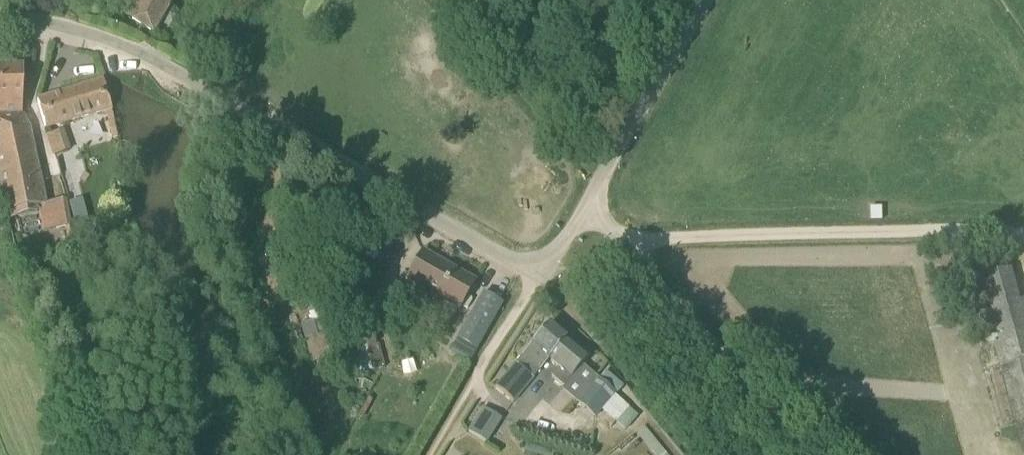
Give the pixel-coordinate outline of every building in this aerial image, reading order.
[(126,16),(133,20),(154,32),(173,0),(135,0),(126,16)] [(25,66),(0,66),(0,116),(18,116),(25,116),(25,66)] [(47,128),(113,109),(105,81),(38,101),(47,128)] [(30,130),(28,128),(21,129),(18,116),(0,116),(0,168),(4,190),(43,184),(30,130)] [(46,135),(53,155),(71,149),(64,129),(46,135)] [(4,190),(9,213),(48,205),(43,184),(4,190)] [(69,202),(55,204),(59,229),(65,228),(73,227),(69,202)] [(476,282),(424,252),(407,281),(459,311),(476,282)] [(1023,299),(1020,300),(1012,269),(969,281),(992,363),(1001,360),(1023,445),(1023,299)] [(357,275),(354,279),(355,285),(359,288),(365,287),(368,283),(367,277),(363,274),(357,275)] [(91,288),(82,291),(86,304),(95,301),(91,288)] [(484,294),(458,340),(477,351),(503,304),(484,294)] [(565,388),(590,358),(568,340),(569,338),(551,323),(524,355),(542,370),(551,360),(561,368),(553,378),(565,388)] [(101,325),(92,328),(96,344),(105,341),(101,325)] [(470,365),(477,351),(458,340),(451,354),(470,365)] [(373,371),(367,348),(350,352),(356,375),(373,371)] [(515,402),(534,380),(514,363),(495,385),(515,402)] [(630,408),(615,395),(617,393),(598,377),(588,369),(581,377),(592,385),(579,401),(597,416),(602,410),(617,423),(630,408)] [(469,430),(490,442),(504,417),(483,405),(469,430)] [(524,451),(536,454),(553,454),(554,452),(527,444),(524,451)]
